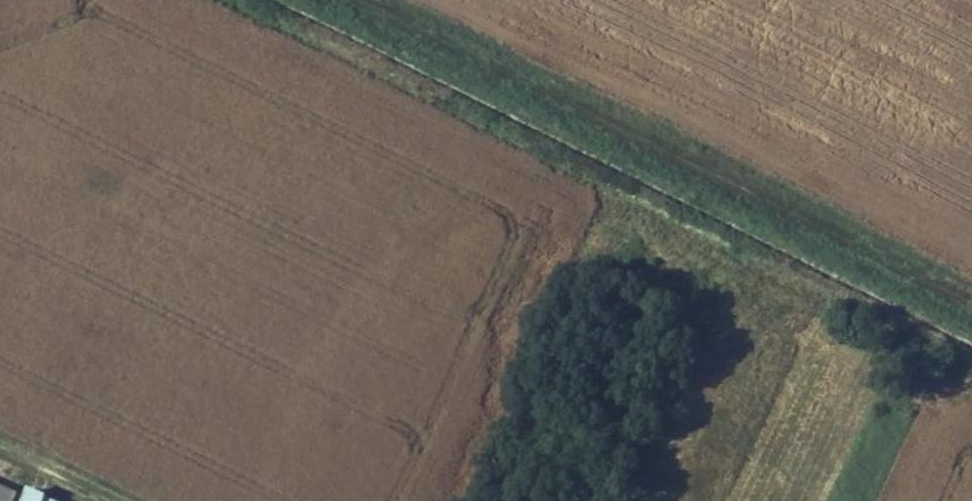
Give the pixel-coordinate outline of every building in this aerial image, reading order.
[(18,495),(0,487),(0,500),(15,500),(18,495)] [(25,488),(21,500),(62,500),(25,488)]
